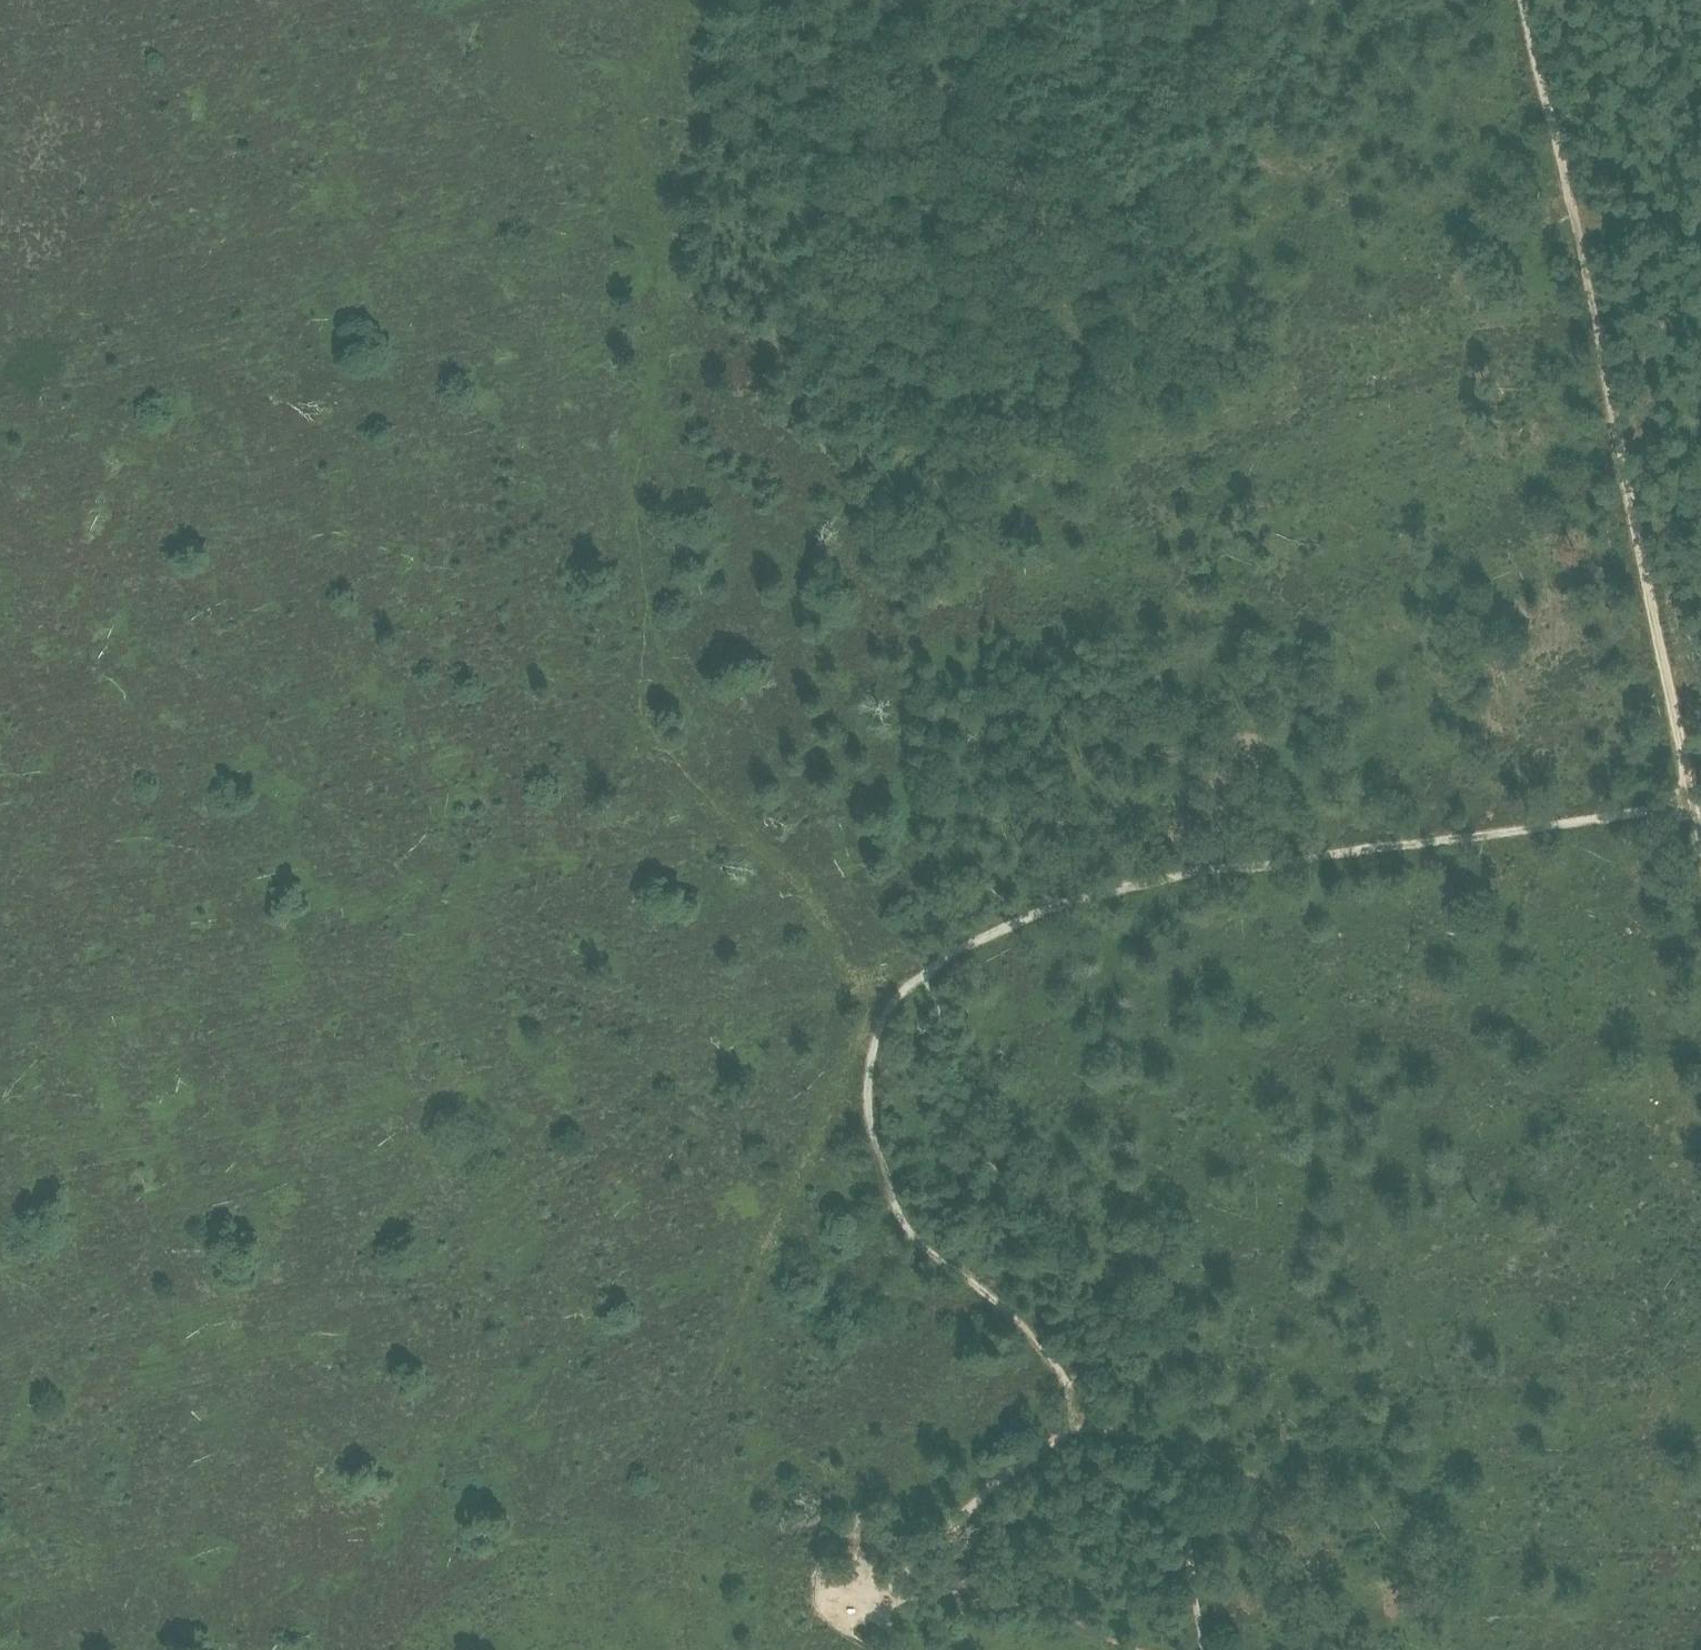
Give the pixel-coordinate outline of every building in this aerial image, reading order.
[(965,1573),(949,1574),(950,1587),(965,1587),(965,1573)]
